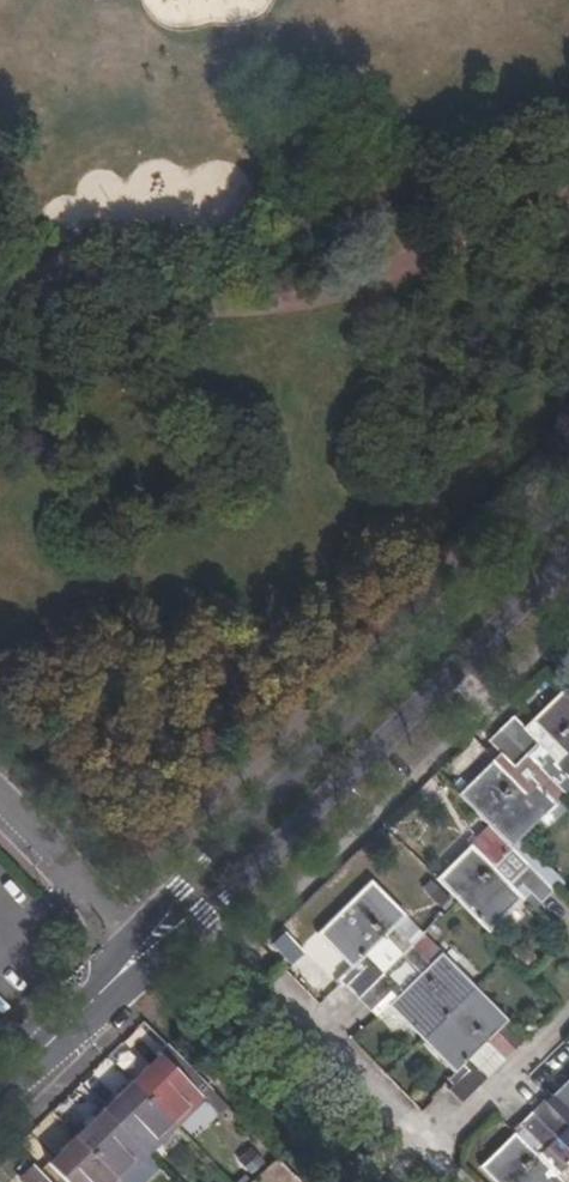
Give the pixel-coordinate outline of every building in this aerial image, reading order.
[(436,879),(488,933),(523,899),(515,890),(521,885),(540,905),(553,892),(511,848),(555,804),(558,807),(567,798),(564,794),(568,789),(568,690),(567,687),(525,728),(513,716),(488,741),(503,756),(494,764),(492,762),(458,794),(501,837),(482,856),(470,844),(436,879)] [(462,1079),(449,1091),(462,1104),(487,1079),(469,1059),(487,1042),(506,1061),(528,1039),(424,934),(423,935),(412,925),(401,934),(393,926),(405,916),(371,882),(318,933),(359,974),(345,986),(370,1012),(383,998),(388,1004),(462,1079)] [(162,1055),(133,1083),(175,1126),(202,1099),(162,1055)] [(480,1167),(494,1181),(568,1181),(568,1080),(552,1097),(560,1105),(555,1111),(544,1099),(517,1126),(519,1128),(480,1167)] [(175,1126),(133,1083),(105,1111),(147,1153),(175,1126)] [(77,1138),(119,1181),(147,1153),(105,1111),(77,1138)] [(119,1181),(77,1138),(49,1166),(65,1181),(118,1181),(119,1181)] [(33,1165),(20,1178),(23,1181),(49,1181),(33,1165)] [(0,1173),(0,1181),(13,1181),(17,1177),(7,1166),(0,1173)]
